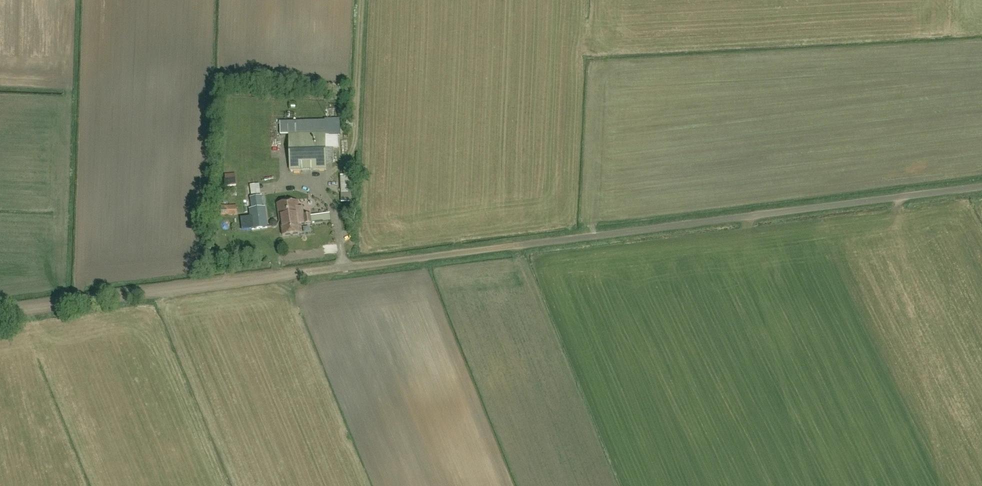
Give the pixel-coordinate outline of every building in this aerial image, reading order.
[(324,169),(323,134),(287,135),(288,170),(324,169)] [(350,193),(349,176),(339,176),(340,193),(350,193)] [(253,183),(253,193),(262,193),(262,183),(253,183)] [(263,208),(261,196),(250,197),(252,209),(248,210),(250,228),(265,226),(263,208)] [(298,224),(303,223),(309,223),(309,222),(320,221),(320,216),(309,217),(309,215),(304,215),(303,207),(296,207),(296,202),(276,204),(278,221),(279,221),(281,236),(299,233),(298,224)] [(235,206),(219,206),(220,216),(235,215),(235,206)]
